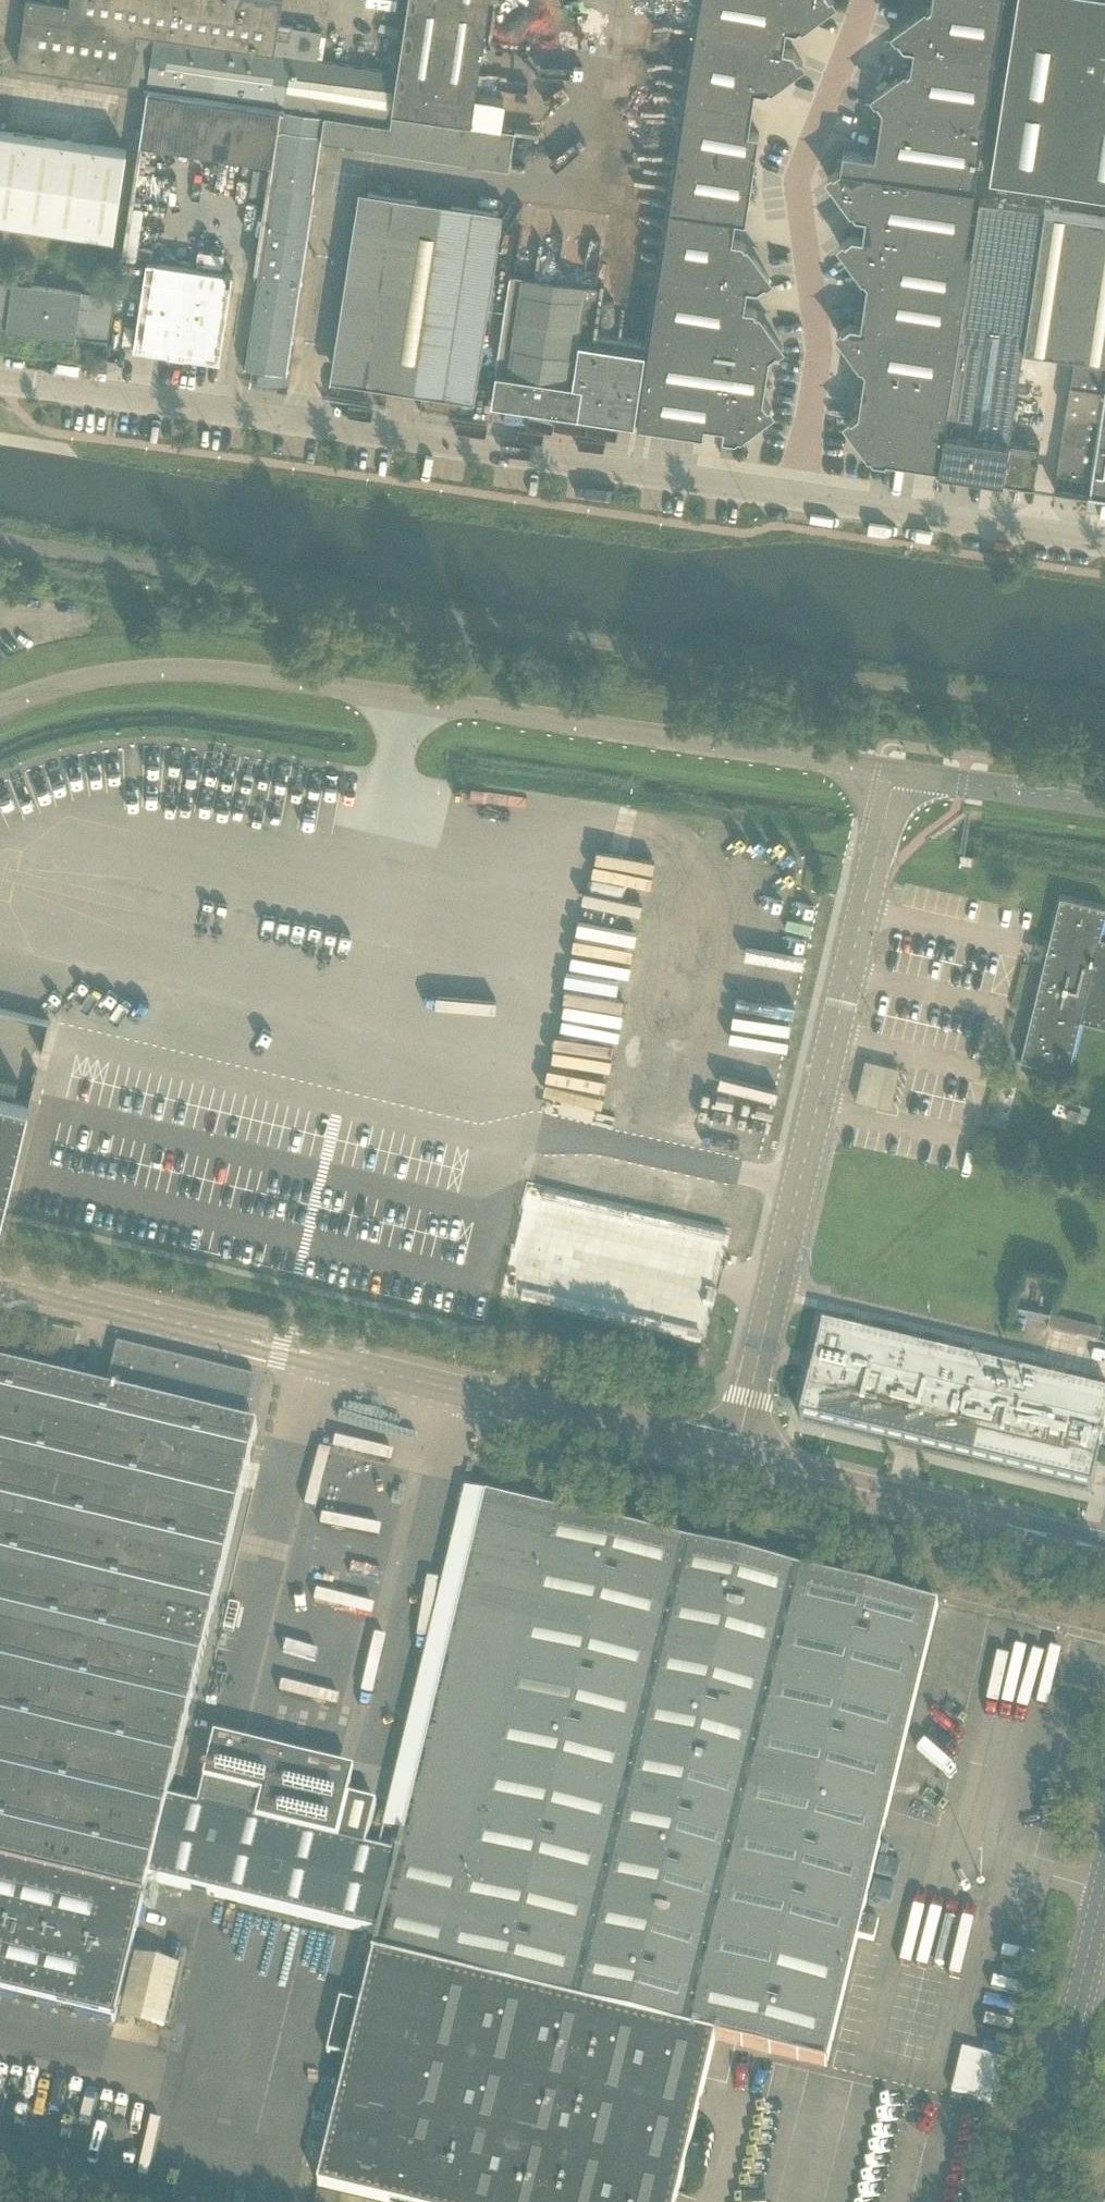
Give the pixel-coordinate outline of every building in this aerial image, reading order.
[(284,106),(325,113),(387,122),(389,109),(395,72),(315,60),(320,31),(291,27),(290,32),(277,30),(282,0),(26,0),(16,66),(146,86),(284,106)] [(391,0),(375,0),(372,28),(387,30),(388,14),(392,14),(393,5),(390,4),(391,0)] [(391,109),(471,121),(489,0),(408,0),(397,72),(391,109)] [(696,36),(783,48),(787,28),(797,30),(835,2),(833,0),(702,0),(696,36)] [(992,64),(1001,3),(983,0),(932,0),(931,5),(894,33),(903,46),(914,47),(913,52),(992,64)] [(988,177),(1104,195),(1104,0),(1016,0),(988,177)] [(696,36),(686,105),(751,114),(755,89),(765,91),(803,63),(793,50),(783,48),(696,36)] [(882,111),(983,126),(992,64),(913,52),(911,68),(873,96),(882,108),(882,111)] [(686,105),(670,209),(736,219),(746,220),(759,133),(749,131),(751,114),(686,105)] [(258,279),(244,366),(246,366),(285,372),(289,351),(312,190),(313,190),(321,139),(323,130),(325,113),(284,106),(258,279)] [(840,168),(973,188),(983,126),(882,111),(875,155),(843,150),(840,168)] [(113,236),(126,149),(0,131),(0,219),(113,236)] [(863,237),(963,252),(973,188),(840,168),(828,177),(856,215),(866,217),(863,237)] [(500,208),(355,188),(329,376),(474,396),(500,208)] [(958,339),(979,199),(978,199),(970,253),(963,252),(863,237),(852,235),(839,245),(867,282),(861,324),(958,339)] [(938,469),(1001,478),(1046,209),(979,199),(958,339),(947,405),(938,469)] [(670,209),(660,273),(747,286),(757,288),(771,278),(743,240),(732,239),(736,219),(670,209)] [(1001,478),(1033,483),(1039,442),(1027,440),(1026,444),(1008,442),(1019,374),(1038,377),(1042,351),(1074,356),(1055,487),(1060,488),(1087,499),(1086,505),(1087,505),(1089,492),(1104,389),(1104,217),(1046,209),(1001,478)] [(146,261),(133,348),(135,348),(154,351),(198,358),(219,361),(232,274),(210,270),(169,264),(146,261)] [(660,273),(650,339),(769,356),(770,356),(782,346),(754,308),(744,307),(747,286),(660,273)] [(490,402),(578,415),(584,375),(570,373),(575,341),(576,342),(584,286),(522,277),(509,362),(497,360),(490,402)] [(78,314),(75,335),(107,340),(116,281),(103,279),(101,292),(81,290),(81,292),(78,314)] [(6,326),(5,328),(6,328),(7,326),(73,335),(73,337),(74,337),(81,292),(0,281),(0,325),(6,326)] [(865,370),(861,393),(947,405),(958,339),(861,324),(850,323),(837,332),(865,370)] [(769,356),(650,339),(637,424),(639,425),(639,424),(703,433),(705,423),(724,426),(722,436),(735,438),(773,411),(763,398),(769,356)] [(584,375),(578,415),(634,423),(645,352),(576,342),(575,341),(570,373),(584,375)] [(1104,494),(1104,389),(1089,492),(1104,494)] [(937,469),(938,469),(947,405),(861,393),(858,413),(846,422),(873,459),(886,461),(886,459),(938,466),(937,469)] [(1069,1071),(1082,1019),(1104,1025),(1104,938),(1101,937),(1104,920),(1104,905),(1061,894),(1020,1059),(1069,1071)] [(888,1105),(896,1065),(861,1058),(853,1098),(888,1105)] [(2,1216),(30,1102),(0,1095),(0,1216),(2,1216)] [(1101,1333),(1051,1322),(1049,1333),(1099,1344),(1101,1333)] [(816,1358),(801,1419),(899,1443),(900,1441),(904,1442),(907,1449),(915,1451),(921,1446),(925,1447),(925,1449),(1091,1489),(1104,1433),(1104,1395),(823,1327),(816,1358)] [(114,2022),(136,1932),(137,1928),(147,1887),(149,1880),(362,1932),(377,1936),(372,1956),(374,1956),(362,2008),(341,2002),(328,2055),(349,2060),(338,2110),(332,2108),(323,2145),(329,2146),(320,2182),(319,2182),(318,2187),(379,2201),(676,2201),(677,2197),(697,2114),(715,2039),(740,2045),(828,2066),(828,2065),(827,2065),(858,1937),(874,1940),(876,1932),(879,1920),(863,1916),(938,1605),(740,1557),(547,1511),(493,1732),(442,1720),(438,1736),(489,1749),(461,1867),(398,1851),(396,1857),(379,1853),(256,1823),(262,1798),(204,1784),(198,1809),(168,1801),(254,1444),(257,1431),(245,1428),(257,1380),(122,1348),(120,1360),(114,1358),(112,1369),(105,1394),(65,1384),(0,1369),(0,1994),(114,2022)] [(119,2015),(165,2026),(179,1966),(134,1955),(119,2015)] [(953,2092),(996,2103),(1006,2059),(963,2049),(953,2092)]
